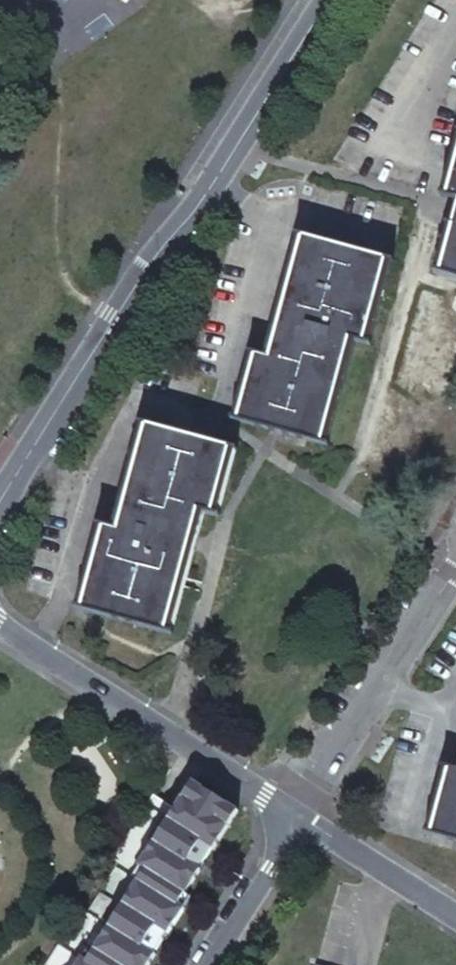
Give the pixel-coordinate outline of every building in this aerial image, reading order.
[(435,277),(455,282),(455,148),(441,201),(455,205),(435,277)] [(249,357),(232,419),(319,444),(350,339),(358,341),(381,262),(297,239),(262,359),(249,357)] [(430,387),(452,301),(421,293),(400,380),(430,387)] [(104,532),(81,615),(158,636),(193,515),(205,519),(223,454),(143,431),(114,535),(104,532)] [(427,837),(455,846),(455,775),(447,773),(427,837)] [(153,957),(142,948),(145,946),(152,951),(157,951),(161,943),(159,939),(163,932),(168,935),(182,912),(176,907),(199,871),(196,868),(199,863),(204,862),(209,856),(205,850),(198,845),(201,843),(212,850),(236,811),(192,784),(170,820),(148,805),(111,865),(116,869),(74,936),(67,932),(46,964),(148,964),(153,957)]
